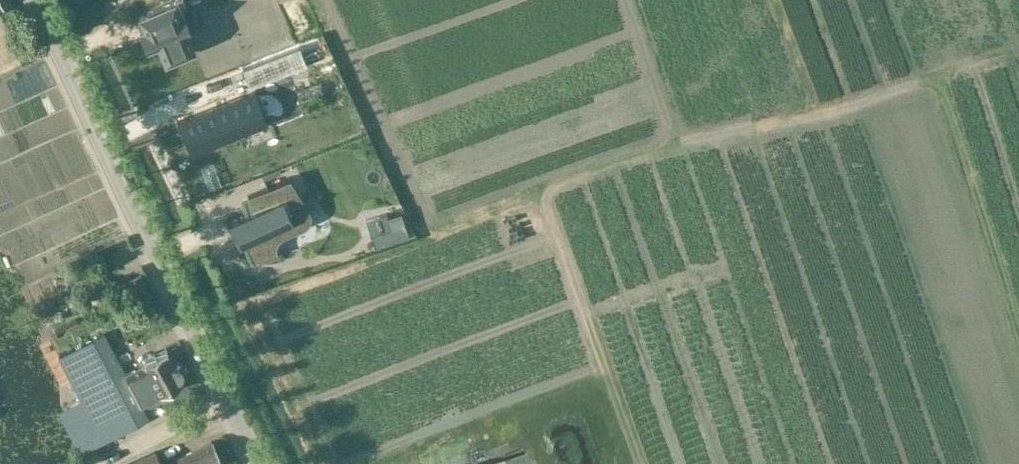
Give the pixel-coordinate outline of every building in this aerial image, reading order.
[(170,0),(136,15),(141,26),(136,28),(144,45),(155,40),(163,59),(192,47),(184,29),(188,27),(180,10),(176,12),(170,0)] [(189,154),(268,123),(267,122),(255,92),(255,90),(177,121),(177,122),(178,122),(189,152),(189,154)] [(238,245),(241,243),(250,263),(250,264),(278,255),(277,253),(272,255),(268,246),(268,245),(268,244),(268,243),(269,243),(269,242),(286,232),(286,233),(295,227),(300,224),(300,223),(301,223),(301,222),(302,222),(302,221),(302,220),(302,219),(298,207),(298,206),(295,198),(289,179),(290,178),(289,177),(247,196),(248,198),(249,197),(254,209),(227,221),(238,245)] [(370,235),(374,247),(409,235),(400,212),(385,217),(389,229),(370,235)] [(103,333),(58,356),(81,399),(70,405),(92,447),(148,418),(140,404),(151,404),(158,401),(160,398),(158,395),(182,382),(180,378),(181,375),(182,371),(180,368),(177,367),(173,366),(166,353),(155,358),(154,355),(150,354),(143,358),(141,357),(139,358),(138,360),(140,363),(141,363),(142,365),(124,374),(103,333)] [(182,455),(182,457),(167,463),(220,463),(222,463),(211,441),(182,455)] [(128,463),(161,463),(155,451),(128,463)]
